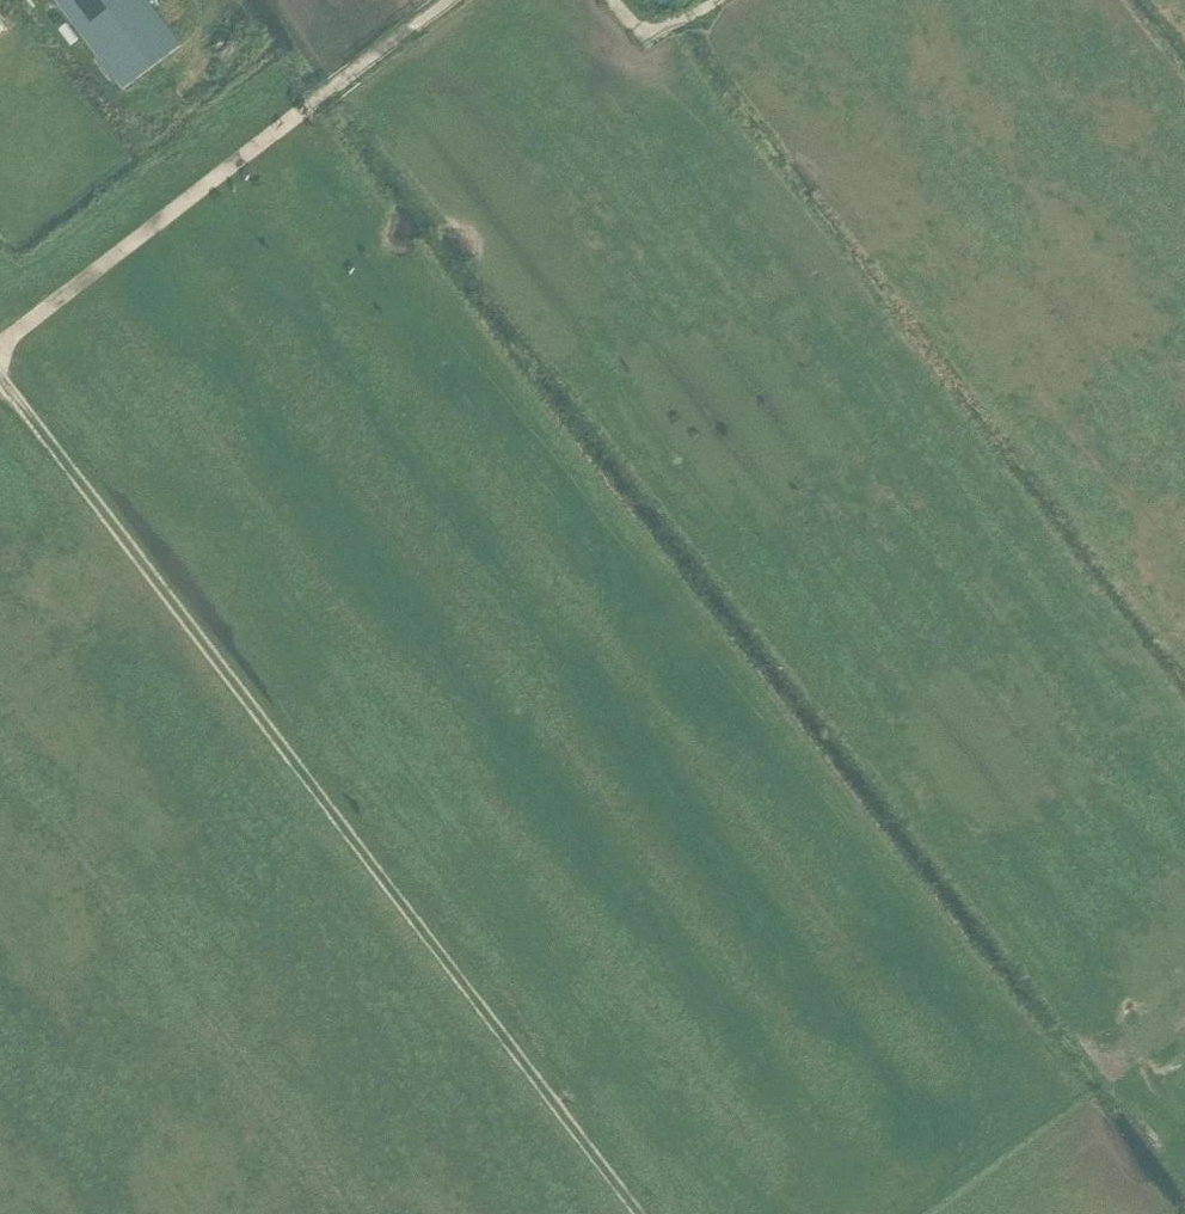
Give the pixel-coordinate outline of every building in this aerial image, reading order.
[(121,91),(180,46),(145,0),(52,0),(121,91)] [(11,152),(0,137),(0,160),(11,152)]
